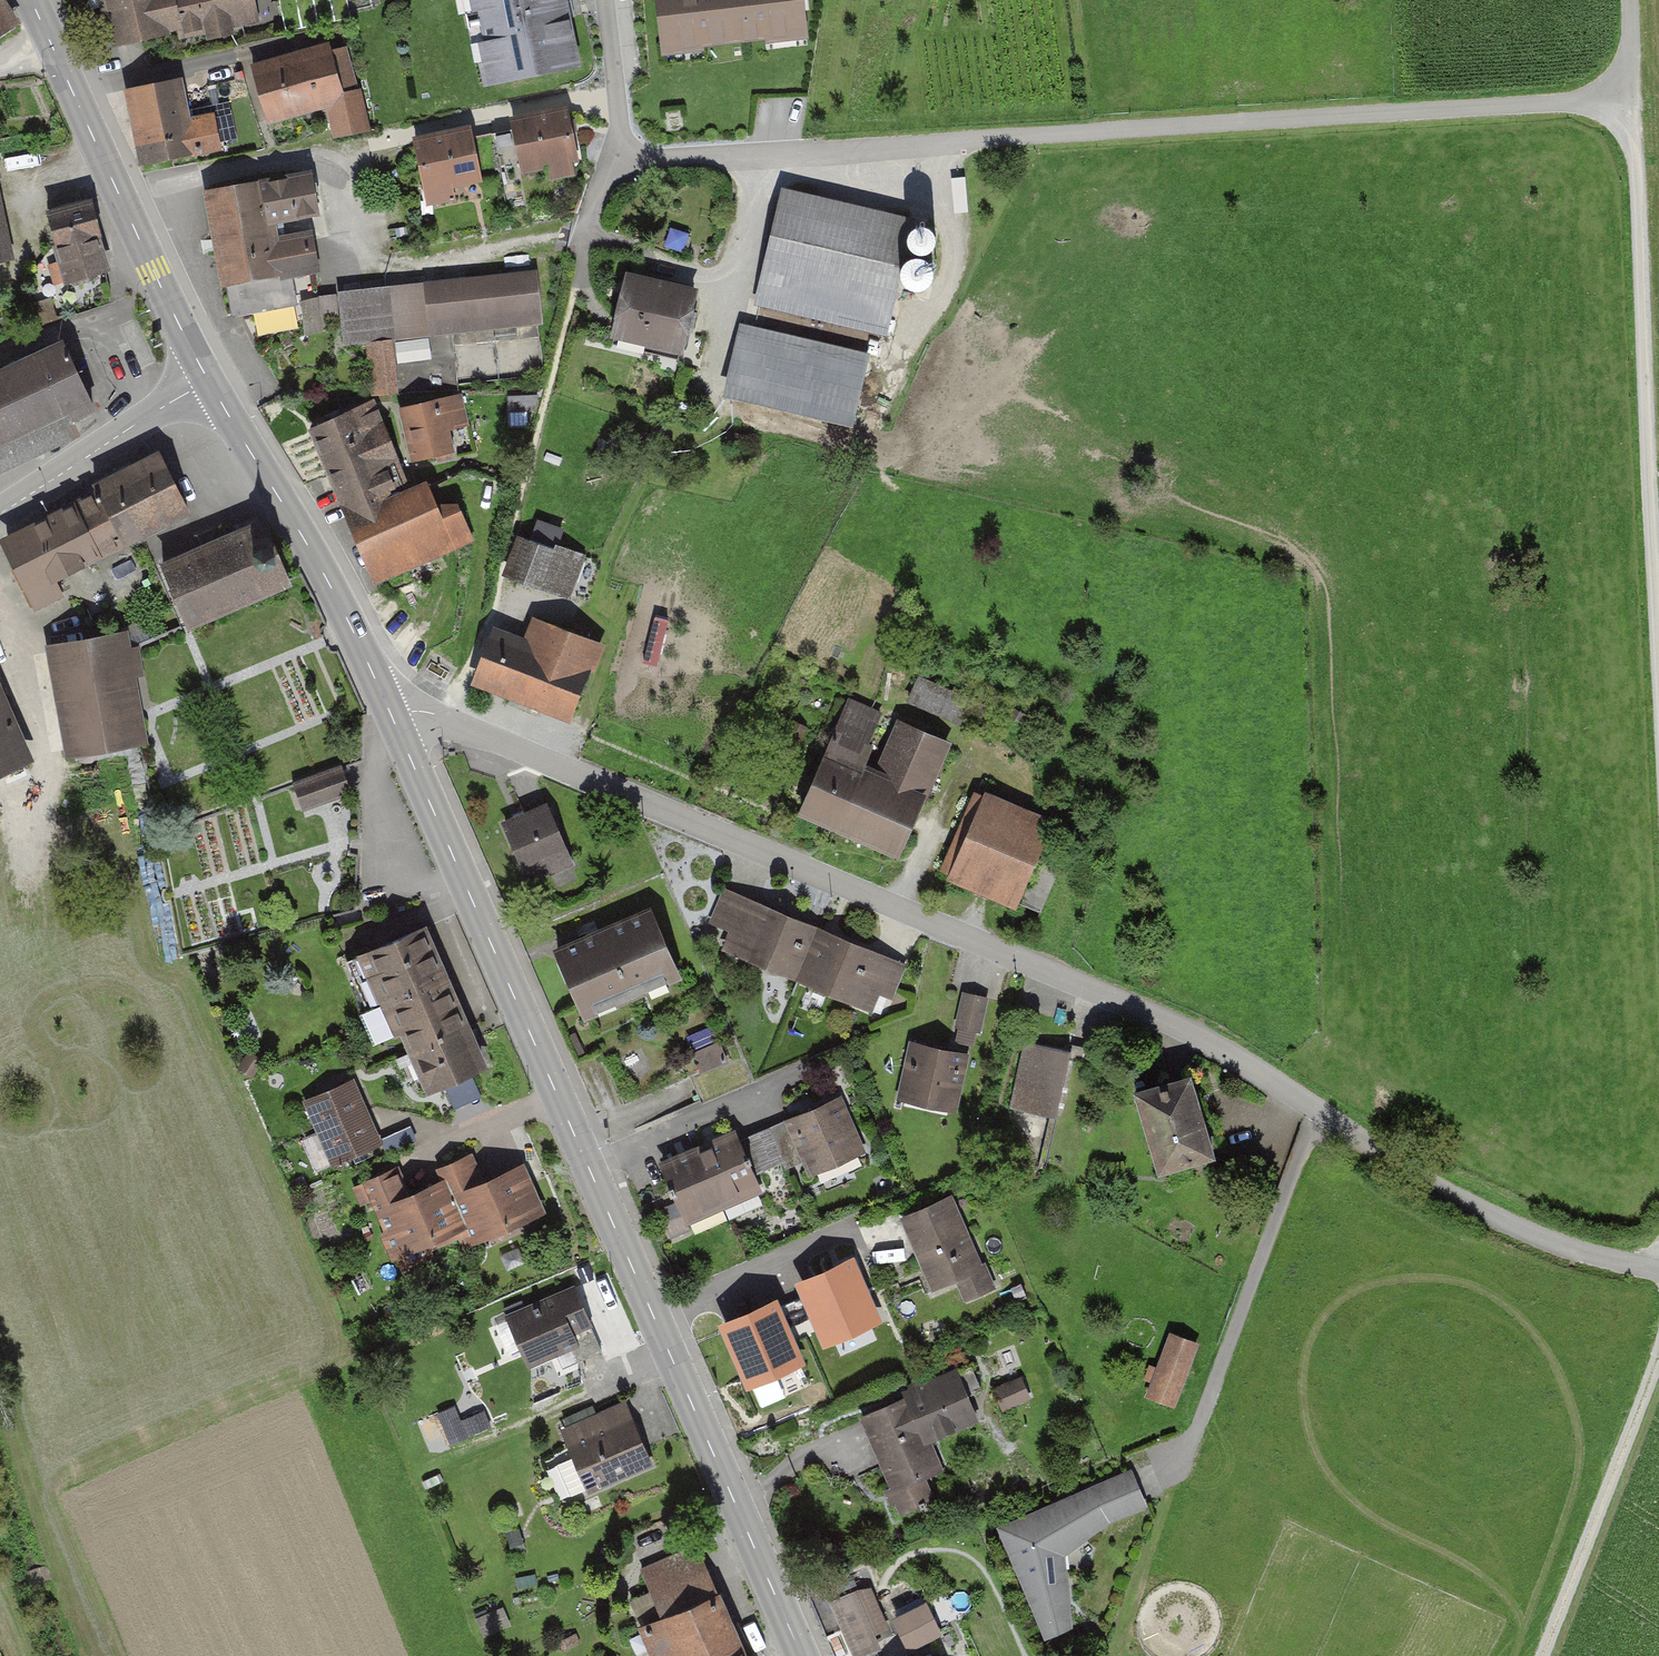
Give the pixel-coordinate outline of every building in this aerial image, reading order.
[(20,26),(4,0),(0,0),(0,40),(20,26)] [(108,50),(177,33),(180,46),(260,26),(254,0),(96,0),(108,50)] [(282,34),(349,20),(344,0),(275,0),(282,34)] [(487,93),(584,72),(568,0),(466,0),(487,93)] [(658,53),(806,36),(802,0),(652,0),(658,53)] [(328,44),(250,66),(269,131),(325,115),(333,143),(369,133),(345,50),(331,54),(328,44)] [(183,80),(126,92),(144,172),(223,154),(214,114),(192,119),(183,80)] [(570,108),(511,122),(524,177),(548,172),(550,184),(575,178),(572,164),(582,162),(570,108)] [(472,126),(413,138),(427,208),(453,203),(451,193),(484,187),(472,126)] [(313,171),(199,191),(221,322),(285,311),(280,280),(320,273),(313,232),(279,238),(277,225),(321,218),(313,171)] [(16,263),(0,187),(0,267),(16,263)] [(915,220),(784,188),(754,307),(885,340),(915,220)] [(94,202),(46,214),(64,288),(112,276),(94,202)] [(537,271),(335,291),(341,351),(365,348),(370,397),(451,388),(446,339),(543,329),(537,271)] [(700,290),(627,272),(610,340),(683,358),(700,290)] [(871,354),(739,326),(723,398),(856,426),(871,354)] [(76,442),(69,426),(97,413),(62,338),(0,367),(0,478),(76,442)] [(460,400),(397,410),(406,465),(468,455),(460,400)] [(371,402),(307,430),(376,584),(477,540),(459,499),(442,506),(431,482),(411,491),(371,402)] [(91,491),(1,538),(32,598),(194,514),(158,446),(87,483),(91,491)] [(263,521),(162,563),(189,625),(289,583),(263,521)] [(581,558),(513,535),(499,575),(567,598),(581,558)] [(571,725),(603,646),(533,618),(525,639),(493,626),(469,685),(571,725)] [(129,633),(44,647),(63,760),(149,745),(129,633)] [(35,762),(0,683),(0,778),(35,762)] [(904,861),(952,746),(896,723),(875,772),(861,766),(881,717),(844,701),(796,816),(904,861)] [(342,772),(291,787),(299,812),(350,797),(342,772)] [(1015,907),(1050,816),(972,787),(937,877),(1015,907)] [(544,799),(498,819),(526,880),(571,860),(544,799)] [(893,998),(906,964),(720,891),(707,925),(729,933),(722,950),(873,1010),(880,993),(893,998)] [(654,909),(554,948),(582,1018),(682,979),(654,909)] [(428,927),(360,956),(372,985),(382,1007),(421,991),(450,978),(428,927)] [(421,991),(382,1007),(395,1038),(400,1036),(407,1050),(469,1023),(450,978),(421,991)] [(987,998),(959,991),(950,1026),(978,1033),(987,998)] [(469,1023),(407,1050),(427,1096),(489,1069),(469,1023)] [(701,1067),(727,1058),(721,1040),(695,1048),(701,1067)] [(965,1056),(906,1042),(892,1099),(951,1113),(965,1056)] [(1069,1053),(1023,1043),(1008,1107),(1054,1118),(1069,1053)] [(1192,1072),(1133,1090),(1159,1176),(1218,1159),(1192,1072)] [(351,1080),(300,1101),(327,1166),(378,1145),(369,1123),(351,1080)] [(864,1155),(839,1097),(744,1138),(759,1173),(782,1163),(785,1169),(804,1160),(812,1177),(864,1155)] [(735,1125),(657,1161),(676,1202),(657,1211),(670,1239),(767,1195),(735,1125)] [(446,1181),(472,1243),(544,1215),(523,1163),(489,1177),(479,1153),(443,1168),(446,1181)] [(365,1183),(402,1272),(472,1243),(446,1181),(416,1193),(405,1167),(365,1183)] [(953,1195),(900,1217),(931,1293),(956,1282),(965,1304),(994,1292),(953,1195)] [(875,1320),(851,1263),(802,1284),(826,1341),(875,1320)] [(571,1279),(503,1312),(529,1366),(597,1334),(571,1279)] [(798,1361),(773,1304),(724,1325),(749,1382),(798,1361)] [(1198,1343),(1168,1332),(1144,1398),(1174,1409),(1198,1343)] [(903,1397),(861,1415),(892,1489),(883,1493),(896,1524),(953,1500),(929,1444),(982,1422),(956,1361),(898,1385),(903,1397)] [(1021,1374),(991,1387),(1002,1413),(1032,1400),(1021,1374)] [(625,1397),(558,1426),(588,1497),(656,1468),(625,1397)] [(441,1404),(447,1438),(479,1433),(473,1398),(441,1404)] [(1130,1469),(995,1525),(1041,1639),(1072,1627),(1065,1557),(1111,1524),(1147,1510),(1130,1469)] [(638,1624),(653,1655),(751,1655),(698,1539),(636,1567),(658,1616),(638,1624)] [(828,1602),(852,1655),(880,1655),(881,1655),(872,1635),(887,1629),(867,1584),(828,1602)] [(924,1602),(891,1617),(908,1652),(940,1636),(924,1602)]
